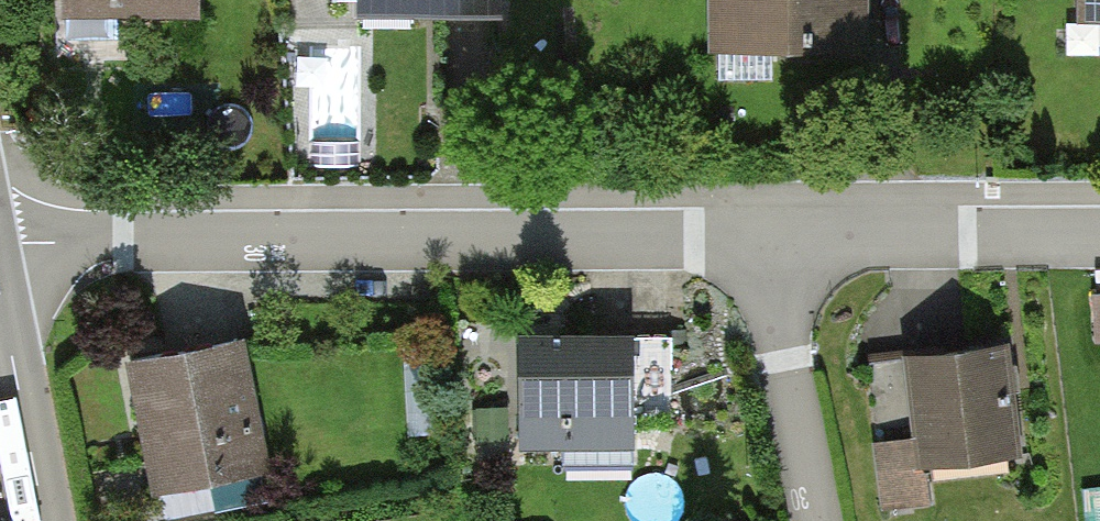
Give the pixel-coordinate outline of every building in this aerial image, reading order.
[(74,29),(203,27),(203,0),(73,0),(74,29)] [(366,28),(510,25),(509,0),(365,0),(366,28)] [(714,57),(877,55),(876,0),(714,0),(714,57)] [(1081,51),(1099,51),(1099,0),(1081,0),(1081,51)] [(637,339),(524,341),(526,456),(639,454),(637,339)] [(254,343),(132,365),(158,502),(280,479),(254,343)] [(1014,349),(906,362),(920,477),(1027,465),(1014,349)]
